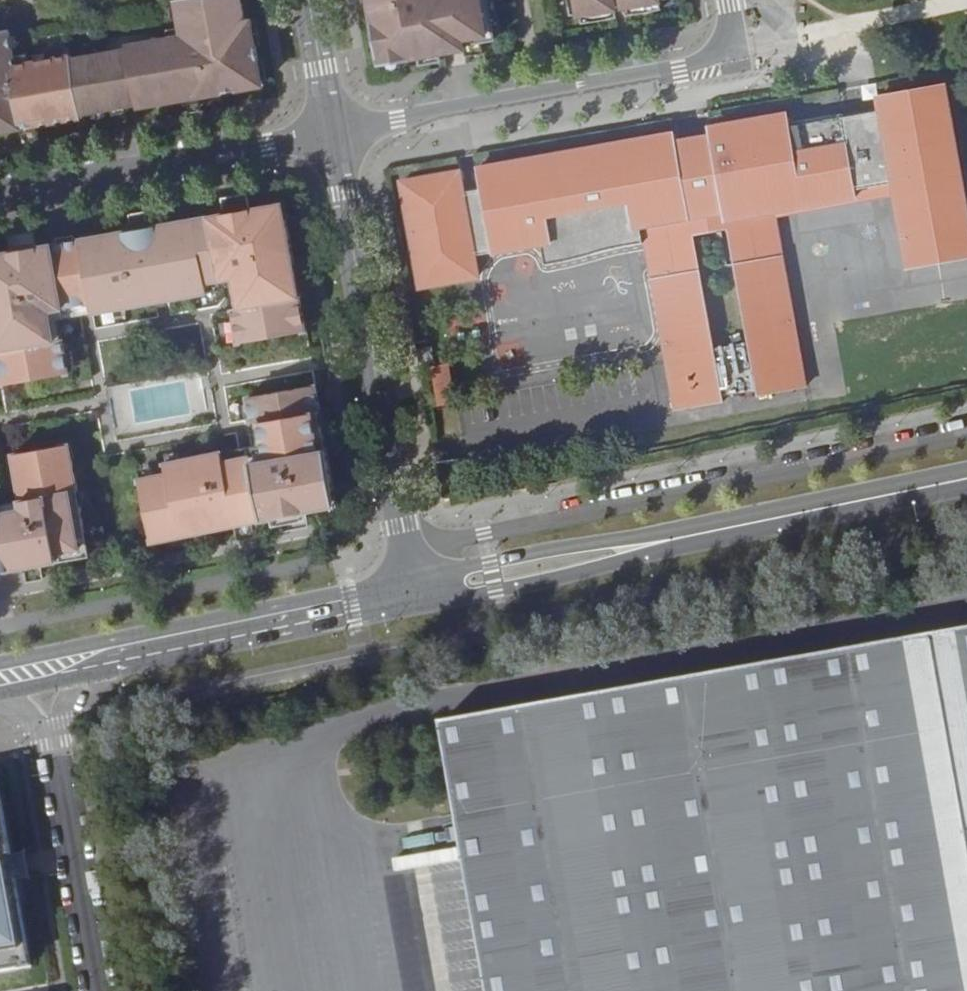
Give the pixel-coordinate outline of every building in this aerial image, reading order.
[(182,20),(184,30),(174,32),(18,59),(15,49),(11,26),(0,28),(0,129),(24,124),(38,122),(187,95),(202,93),(266,82),(254,17),(248,18),(244,0),(178,0),(182,20)] [(381,65),(465,51),(465,46),(481,44),(496,41),(489,0),(370,0),(381,65)] [(661,11),(659,1),(668,0),(567,0),(571,17),(580,16),(582,25),(616,20),(615,8),(625,7),(626,17),(661,11)] [(184,30),(182,20),(172,22),(174,32),(184,30)] [(483,55),(481,44),(465,46),(467,58),(483,55)] [(27,57),(25,47),(15,49),(18,59),(27,57)] [(843,117),(856,190),(894,184),(903,238),(932,233),(936,257),(966,251),(966,210),(945,86),(878,98),(881,112),(843,117)] [(190,110),(205,108),(202,93),(187,95),(190,110)] [(791,119),(711,133),(720,182),(725,210),(727,218),(857,197),(856,190),(843,117),(843,114),(792,123),(791,119)] [(711,133),(791,119),(789,118),(769,118),(762,119),(758,120),(754,120),(751,121),(748,121),(738,123),(736,124),(732,125),(730,126),(717,130),(711,133)] [(41,137),(38,122),(24,124),(26,140),(41,137)] [(481,189),(463,193),(470,233),(488,229),(493,252),(541,243),(545,265),(595,256),(643,242),(640,227),(725,210),(720,182),(686,188),(675,134),(477,169),(481,189)] [(470,233),(459,172),(402,183),(421,287),(478,278),(470,233)] [(254,205),(251,191),(227,195),(230,210),(254,205)] [(6,382),(75,369),(68,333),(61,335),(56,306),(97,298),(99,308),(148,300),(147,296),(168,293),(168,296),(210,289),(208,279),(237,273),(242,302),(235,304),(241,339),(310,327),(288,199),(254,205),(230,210),(0,251),(0,348),(6,382)] [(153,223),(150,209),(135,211),(138,226),(153,223)] [(39,229),(14,233),(17,248),(42,243),(39,229)] [(903,238),(909,269),(966,259),(966,251),(936,257),(932,233),(903,238)] [(700,269),(653,277),(677,410),(723,401),(722,395),(757,389),(758,395),(804,387),(781,254),(734,262),(749,342),(714,349),(700,269)] [(447,369),(435,371),(439,394),(451,392),(447,369)] [(227,458),(225,448),(168,459),(170,471),(143,476),(156,539),(241,522),(256,519),(283,513),(282,508),(309,502),(310,508),(342,501),(320,382),(251,394),(256,420),(263,419),(269,450),(227,458)] [(2,570),(44,562),(59,559),(93,552),(77,471),(69,472),(66,457),(17,468),(28,522),(0,528),(0,571),(2,570)] [(286,528),(313,522),(310,508),(309,502),(282,508),(283,513),(286,528)] [(259,533),(256,519),(241,522),(244,536),(259,533)] [(59,559),(44,562),(47,577),(62,574),(59,559)] [(489,990),(966,990),(966,623),(439,719),(489,990)] [(0,790),(0,972),(32,967),(16,879),(8,880),(4,856),(11,855),(0,790)] [(16,879),(11,855),(4,856),(8,880),(16,879)]
